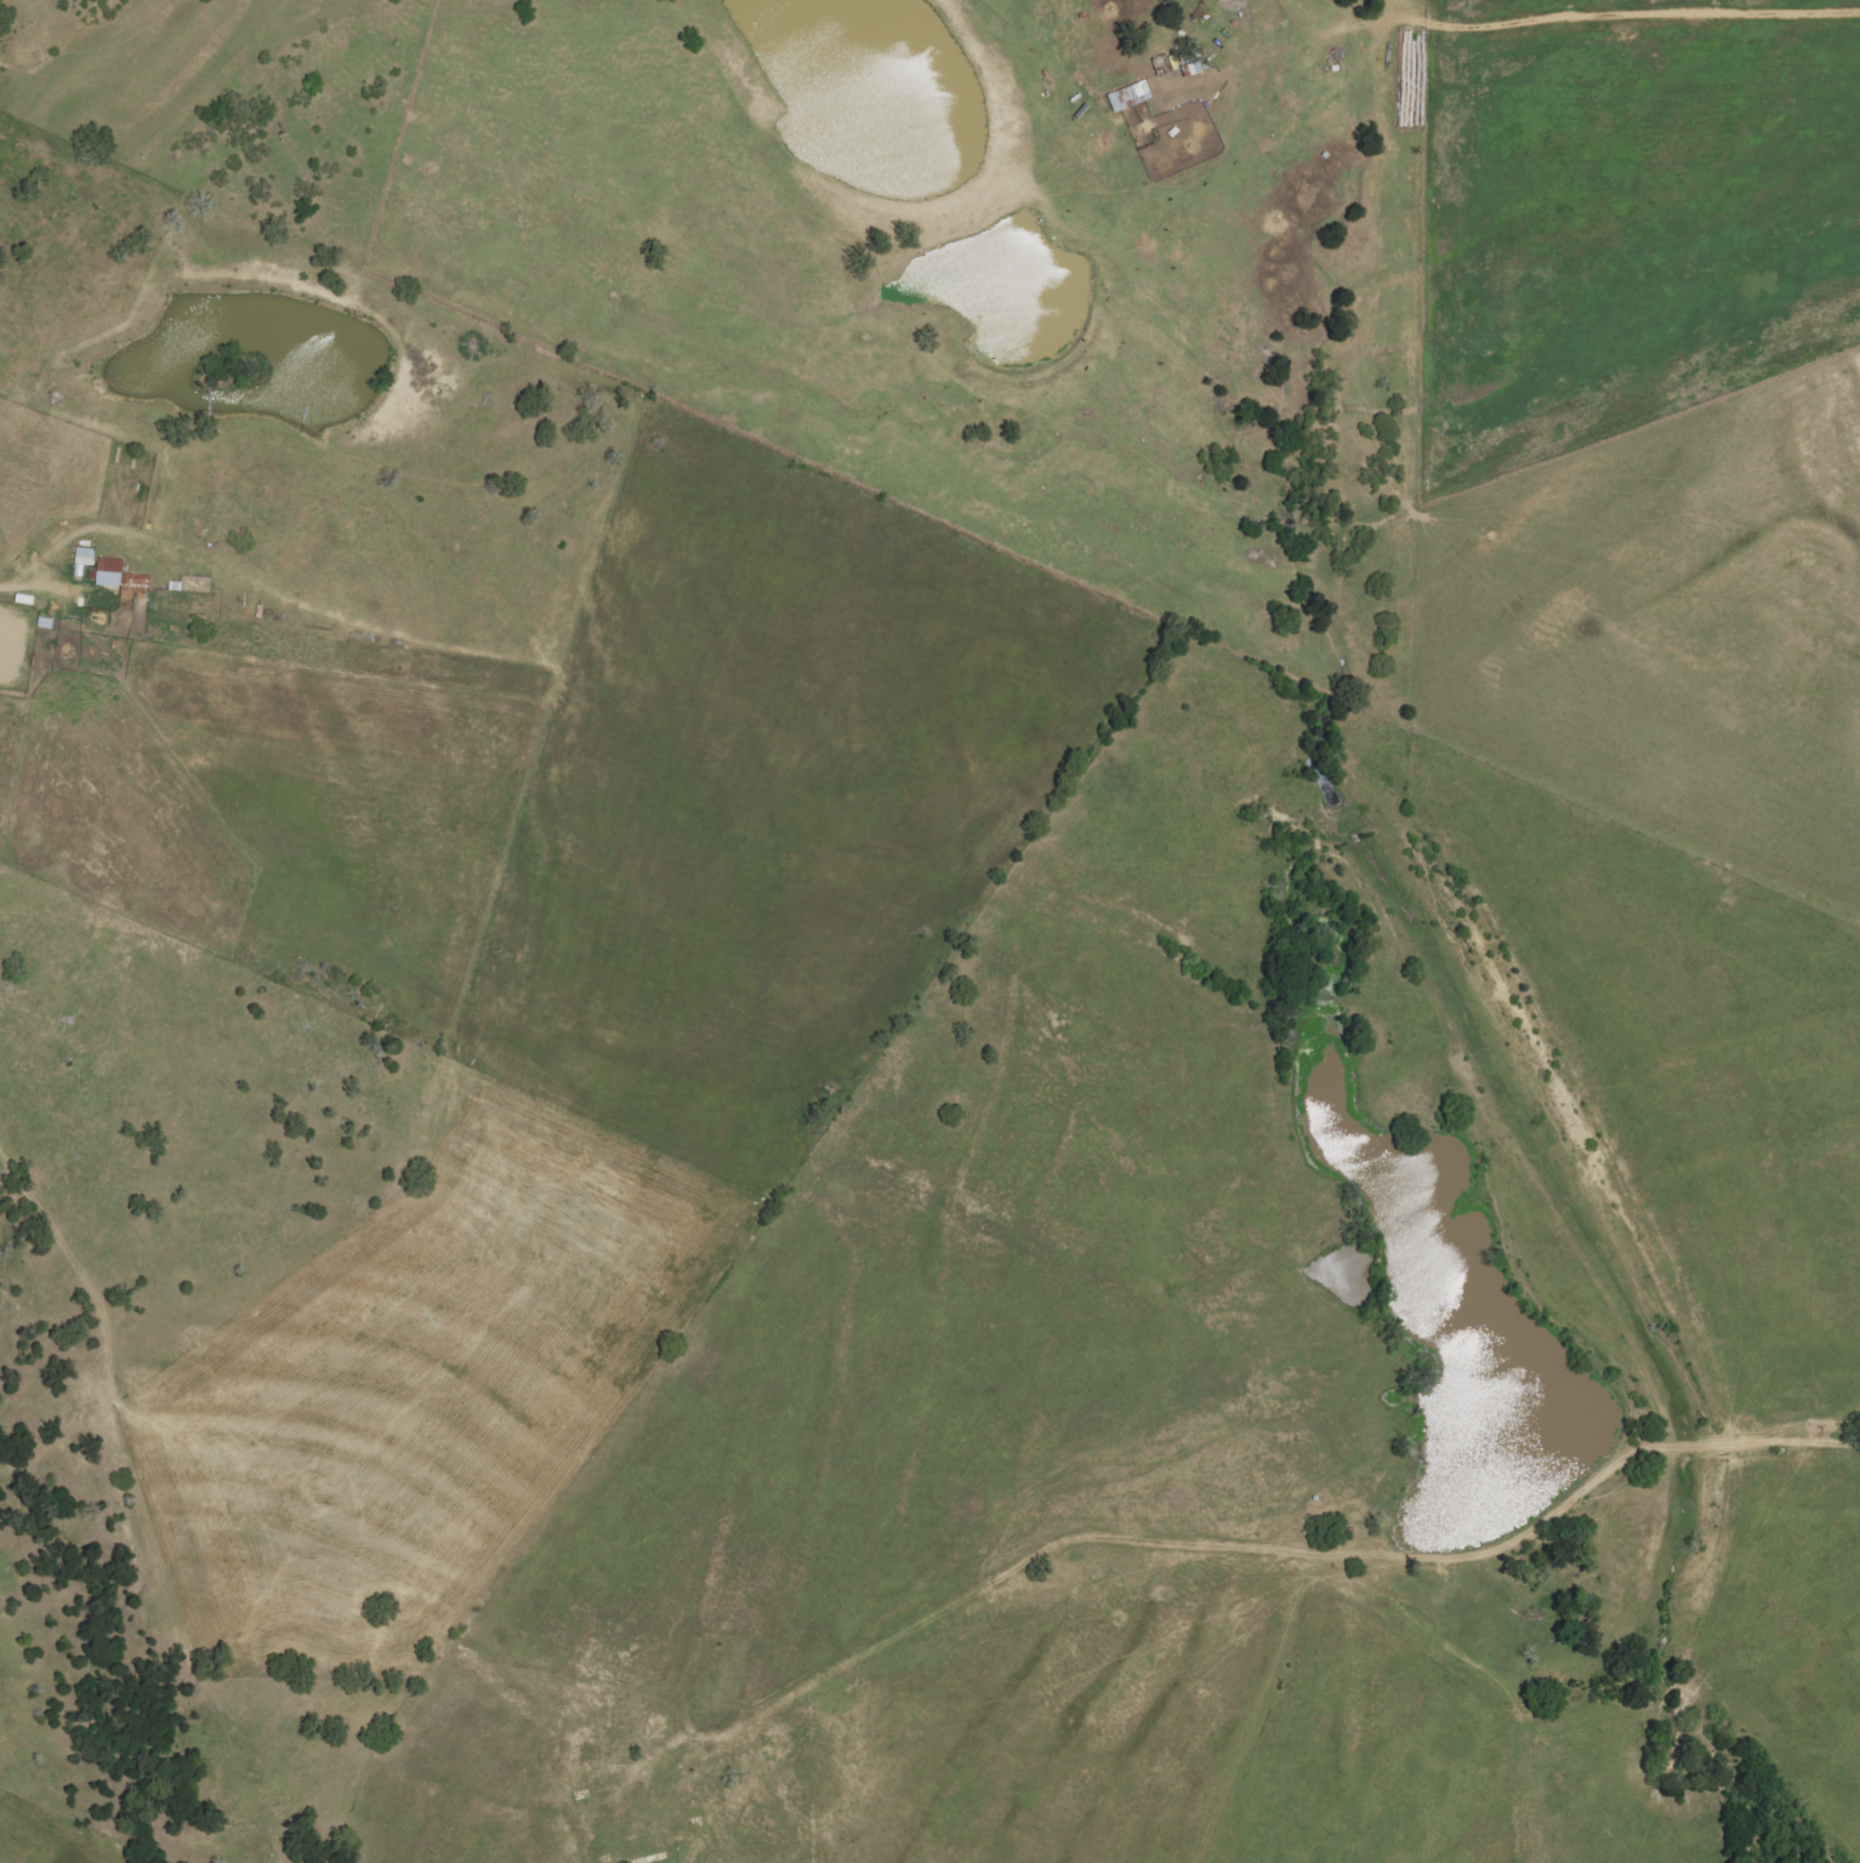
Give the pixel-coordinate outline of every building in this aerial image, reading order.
[(1107,95),(1114,114),(1153,99),(1145,80),(1107,95)] [(96,584),(150,589),(151,576),(123,573),(124,560),(98,557),(96,584)]
